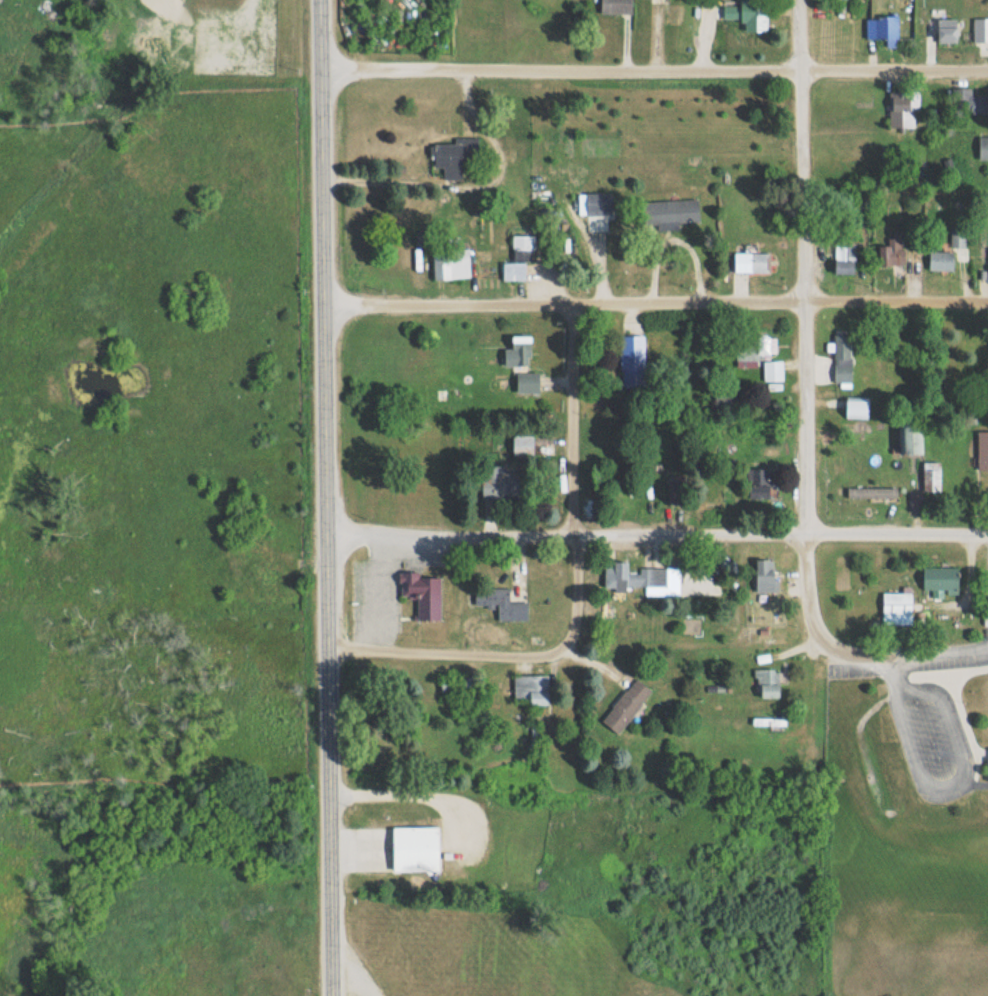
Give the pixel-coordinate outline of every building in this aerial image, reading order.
[(601,14),(631,14),(631,0),(601,0),(601,14)] [(742,32),(767,32),(767,1),(742,1),(742,32)] [(734,7),(724,7),(724,19),(734,19),(734,7)] [(866,17),(866,40),(898,40),(898,17),(866,17)] [(958,19),(938,19),(938,43),(958,43),(958,19)] [(972,19),(972,43),(987,43),(987,19),(972,19)] [(987,113),(987,98),(971,98),(971,88),(952,88),(952,113),(987,113)] [(889,129),(911,129),(911,93),(889,93),(889,129)] [(463,180),(463,156),(477,157),(478,139),(454,138),(454,145),(434,144),(433,169),(443,170),(443,179),(463,180)] [(979,138),(979,160),(987,160),(987,138),(979,138)] [(609,214),(609,193),(585,193),(585,214),(609,214)] [(700,223),(700,200),(645,200),(645,223),(700,223)] [(885,266),(905,266),(905,238),(885,238),(885,266)] [(834,244),(834,265),(856,265),(856,244),(834,244)] [(470,279),(469,249),(433,250),(434,280),(470,279)] [(928,271),(954,271),(954,251),(928,251),(928,271)] [(771,273),(771,252),(736,252),(736,273),(771,273)] [(526,282),(526,263),(503,263),(503,282),(526,282)] [(852,384),(852,331),(834,331),(834,384),(852,384)] [(504,367),(532,367),(532,337),(513,337),(513,349),(504,349),(504,367)] [(621,337),(621,387),(645,387),(645,337),(621,337)] [(760,337),(760,357),(772,357),(772,337),(760,337)] [(785,374),(785,359),(771,359),(771,374),(785,374)] [(517,394),(540,394),(540,373),(517,373),(517,394)] [(924,425),(900,425),(900,456),(924,456),(924,425)] [(978,432),(978,470),(987,470),(987,432),(978,432)] [(533,435),(513,435),(513,456),(533,456),(533,435)] [(941,463),(924,463),(924,493),(941,493),(941,463)] [(519,467),(482,468),(483,498),(519,498),(519,467)] [(771,500),(771,473),(749,473),(749,500),(771,500)] [(848,488),(848,499),(897,499),(897,488),(848,488)] [(777,560),(757,560),(757,594),(777,594),(777,560)] [(605,590),(667,589),(667,569),(632,569),(632,564),(605,564),(605,590)] [(932,591),(932,599),(944,599),(944,591),(959,592),(960,569),(923,568),(922,591),(932,591)] [(400,596),(418,596),(418,621),(440,621),(440,578),(419,578),(419,573),(400,572),(400,596)] [(474,588),(474,607),(497,607),(497,622),(527,621),(527,602),(509,602),(509,588),(474,588)] [(883,617),(913,617),(913,594),(883,594),(883,617)] [(779,670),(757,670),(757,699),(779,699),(779,670)] [(529,705),(548,705),(548,676),(513,676),(513,701),(529,701),(529,705)] [(601,722),(618,735),(652,692),(635,679),(601,722)] [(393,871),(393,827),(439,826),(439,871),(393,871)]
